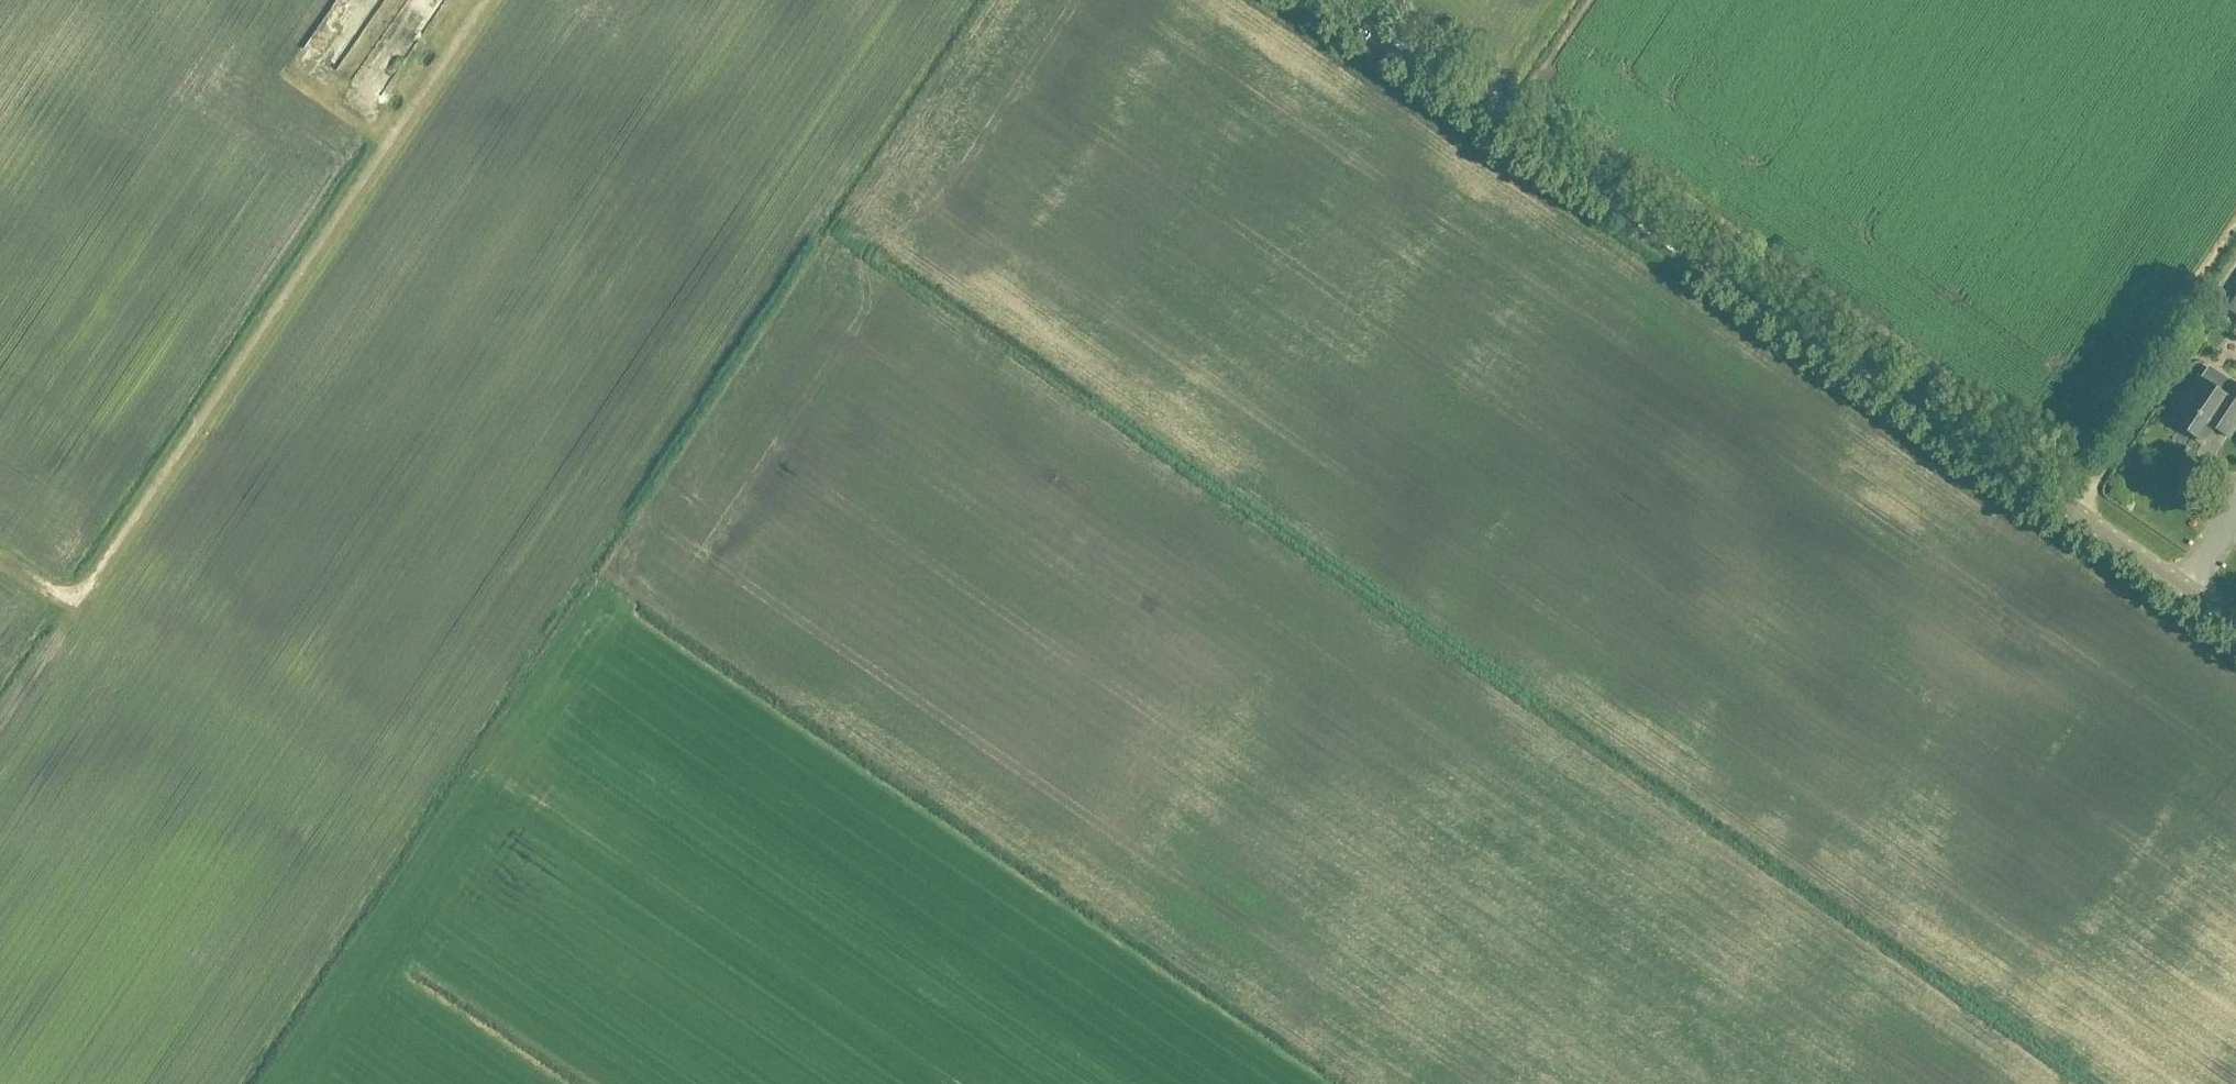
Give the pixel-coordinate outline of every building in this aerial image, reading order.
[(2200,377),(2188,395),(2186,393),(2178,405),(2180,407),(2172,419),(2205,441),(2214,427),(2228,437),(2235,425),(2235,385),(2231,381),(2222,393),(2200,377)]
